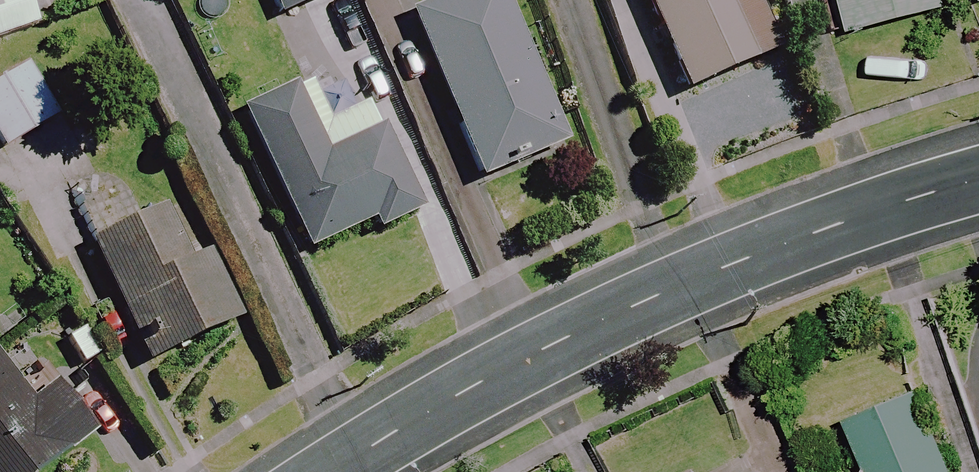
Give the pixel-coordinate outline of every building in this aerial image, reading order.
[(20,0),(0,0),(0,38),(30,28),(20,0)] [(271,19),(316,0),(263,0),(271,19)] [(495,0),(440,0),(401,16),(472,183),(557,147),(495,0)] [(750,0),(636,0),(669,93),(771,57),(750,0)] [(846,38),(943,6),(941,0),(833,0),(846,38)] [(20,65),(0,77),(0,152),(53,119),(20,65)] [(321,125),(302,83),(233,113),(297,255),(364,225),(368,235),(416,214),(367,104),(321,125)] [(229,324),(174,206),(82,249),(137,367),(229,324)] [(84,437),(48,388),(22,407),(0,378),(0,471),(37,471),(84,437)] [(913,388),(848,417),(871,471),(949,471),(913,388)]
